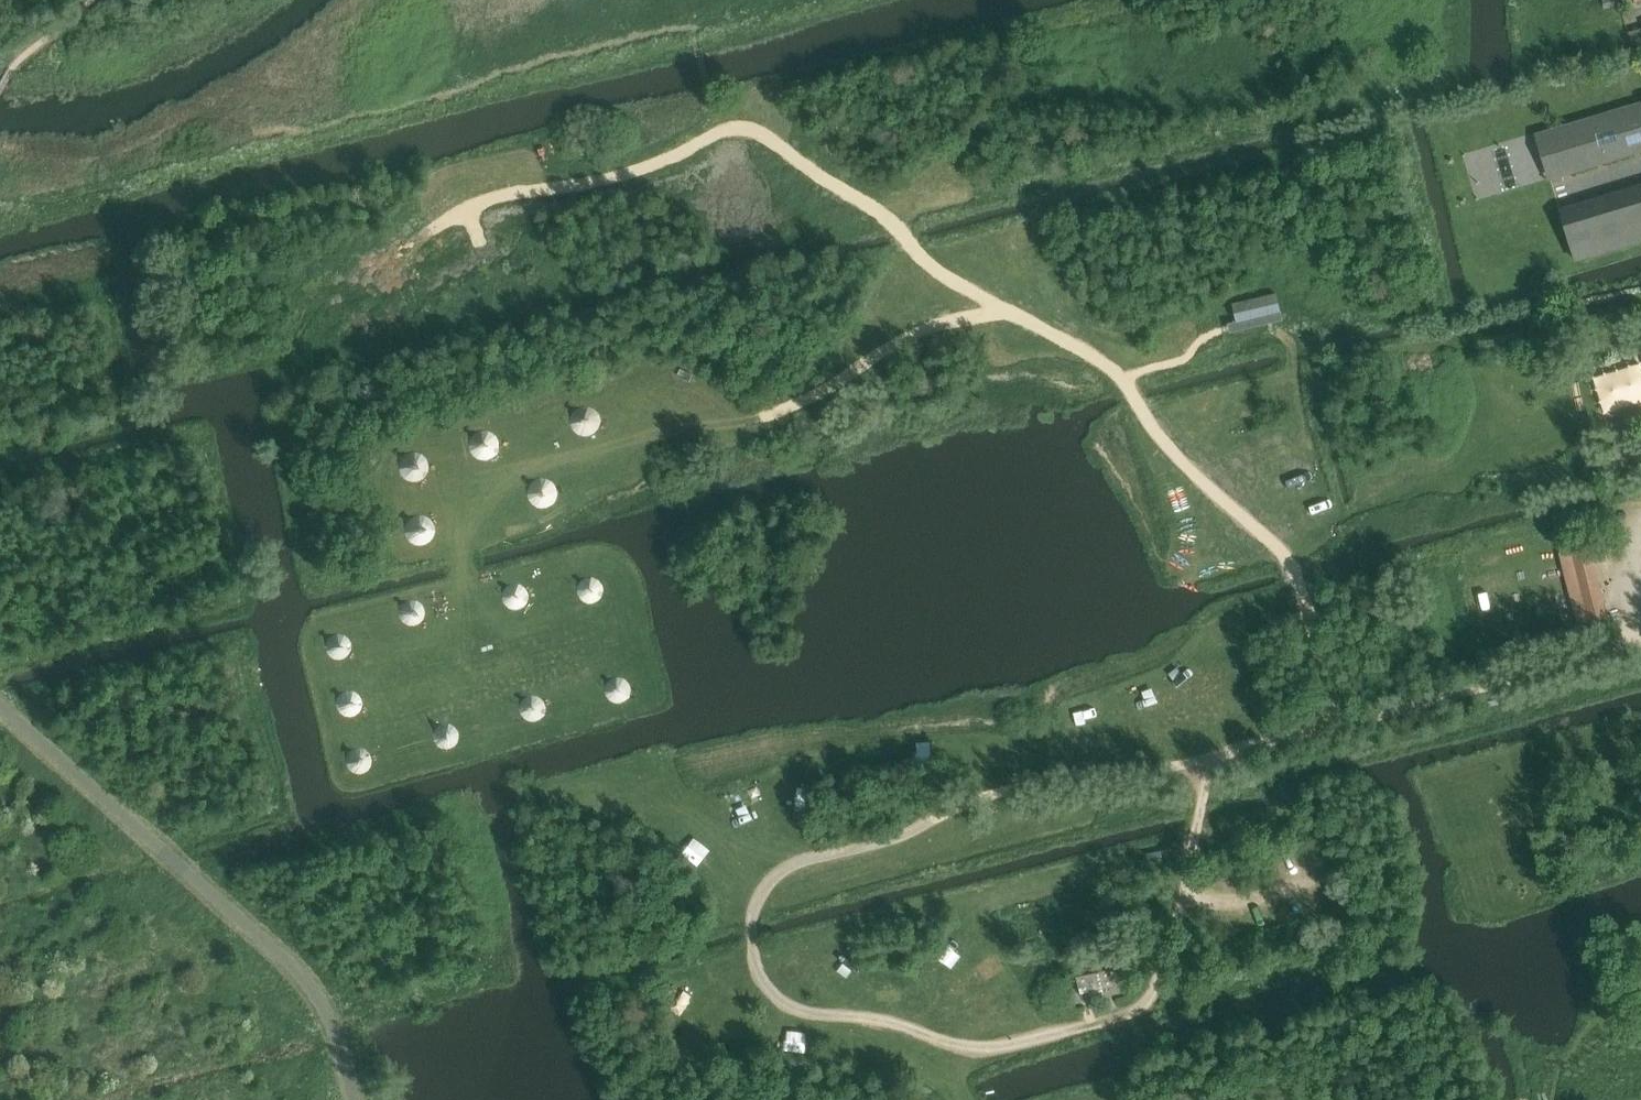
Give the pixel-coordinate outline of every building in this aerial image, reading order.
[(1628,32),(1632,45),(1640,43),(1640,29),(1628,32)] [(1563,173),(1564,174),(1640,151),(1640,105),(1551,132),(1552,134),(1554,133),(1566,172),(1563,173)] [(1564,211),(1578,259),(1640,240),(1640,187),(1564,211)] [(1277,294),(1234,304),(1238,322),(1281,311),(1277,294)] [(1594,550),(1567,558),(1586,628),(1612,620),(1594,550)] [(1111,971),(1077,979),(1080,996),(1115,988),(1111,971)]
